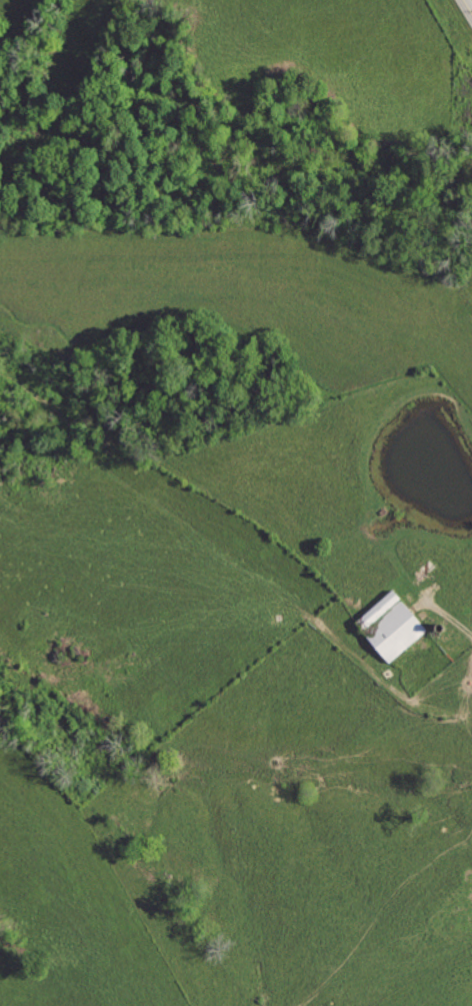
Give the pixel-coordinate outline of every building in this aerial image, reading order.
[(364,615),(372,624),(401,597),(394,588),(364,615)] [(388,661),(428,632),(406,602),(366,632),(388,661)]
